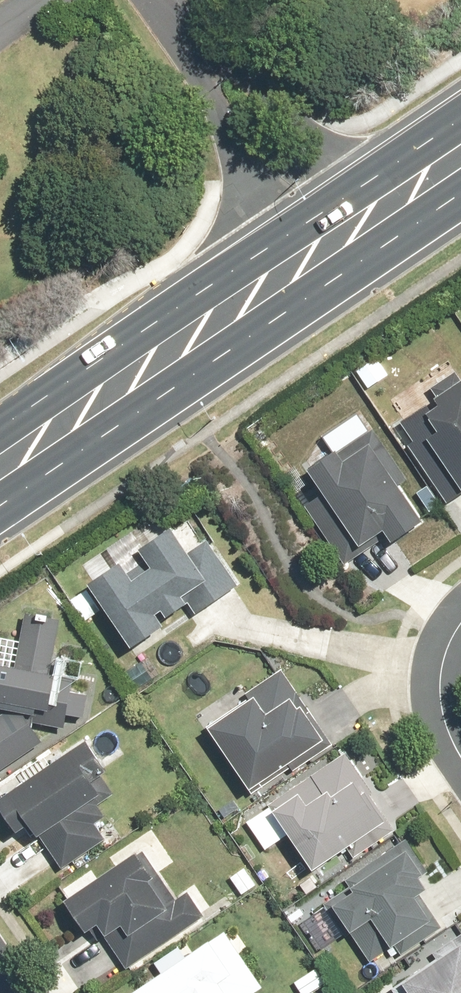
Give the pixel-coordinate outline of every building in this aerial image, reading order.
[(435,393),(426,401),(430,406),(417,415),(429,432),(418,439),(457,493),(460,490),(460,385),(456,378),(452,372),(430,387),(435,393)] [(331,456),(327,451),(300,470),(341,531),(326,541),(342,566),(362,553),(357,546),(379,531),(384,541),(416,520),(394,488),(405,481),(371,430),(331,456)] [(81,619),(98,608),(123,648),(158,626),(156,622),(183,604),(186,609),(192,616),(236,586),(206,543),(182,557),(166,533),(166,532),(136,552),(145,566),(123,580),(114,566),(83,585),(88,592),(71,603),(81,619)] [(9,712),(0,717),(0,768),(39,744),(27,723),(63,729),(65,716),(88,720),(96,678),(72,674),(75,658),(51,654),(57,622),(21,616),(11,671),(0,669),(0,710),(9,712)] [(326,742),(281,672),(277,667),(238,692),(244,700),(200,728),(245,796),(326,742)] [(102,840),(92,825),(102,818),(94,805),(112,793),(80,743),(0,794),(0,821),(7,832),(20,825),(28,837),(37,831),(60,867),(102,840)] [(307,873),(342,849),(349,859),(383,836),(376,826),(386,819),(342,753),(263,807),(307,873)] [(347,893),(326,908),(346,937),(367,923),(385,949),(393,943),(400,954),(439,927),(416,894),(422,890),(414,879),(423,873),(400,840),(339,883),(347,893)] [(173,905),(137,850),(57,902),(79,934),(91,925),(100,938),(115,928),(121,938),(108,947),(123,970),(200,920),(185,897),(173,905)] [(244,867),(226,879),(237,896),(255,885),(244,867)] [(403,992),(460,992),(460,929),(429,951),(435,960),(397,984),(403,992)] [(257,988),(220,932),(128,992),(249,992),(257,988)]
